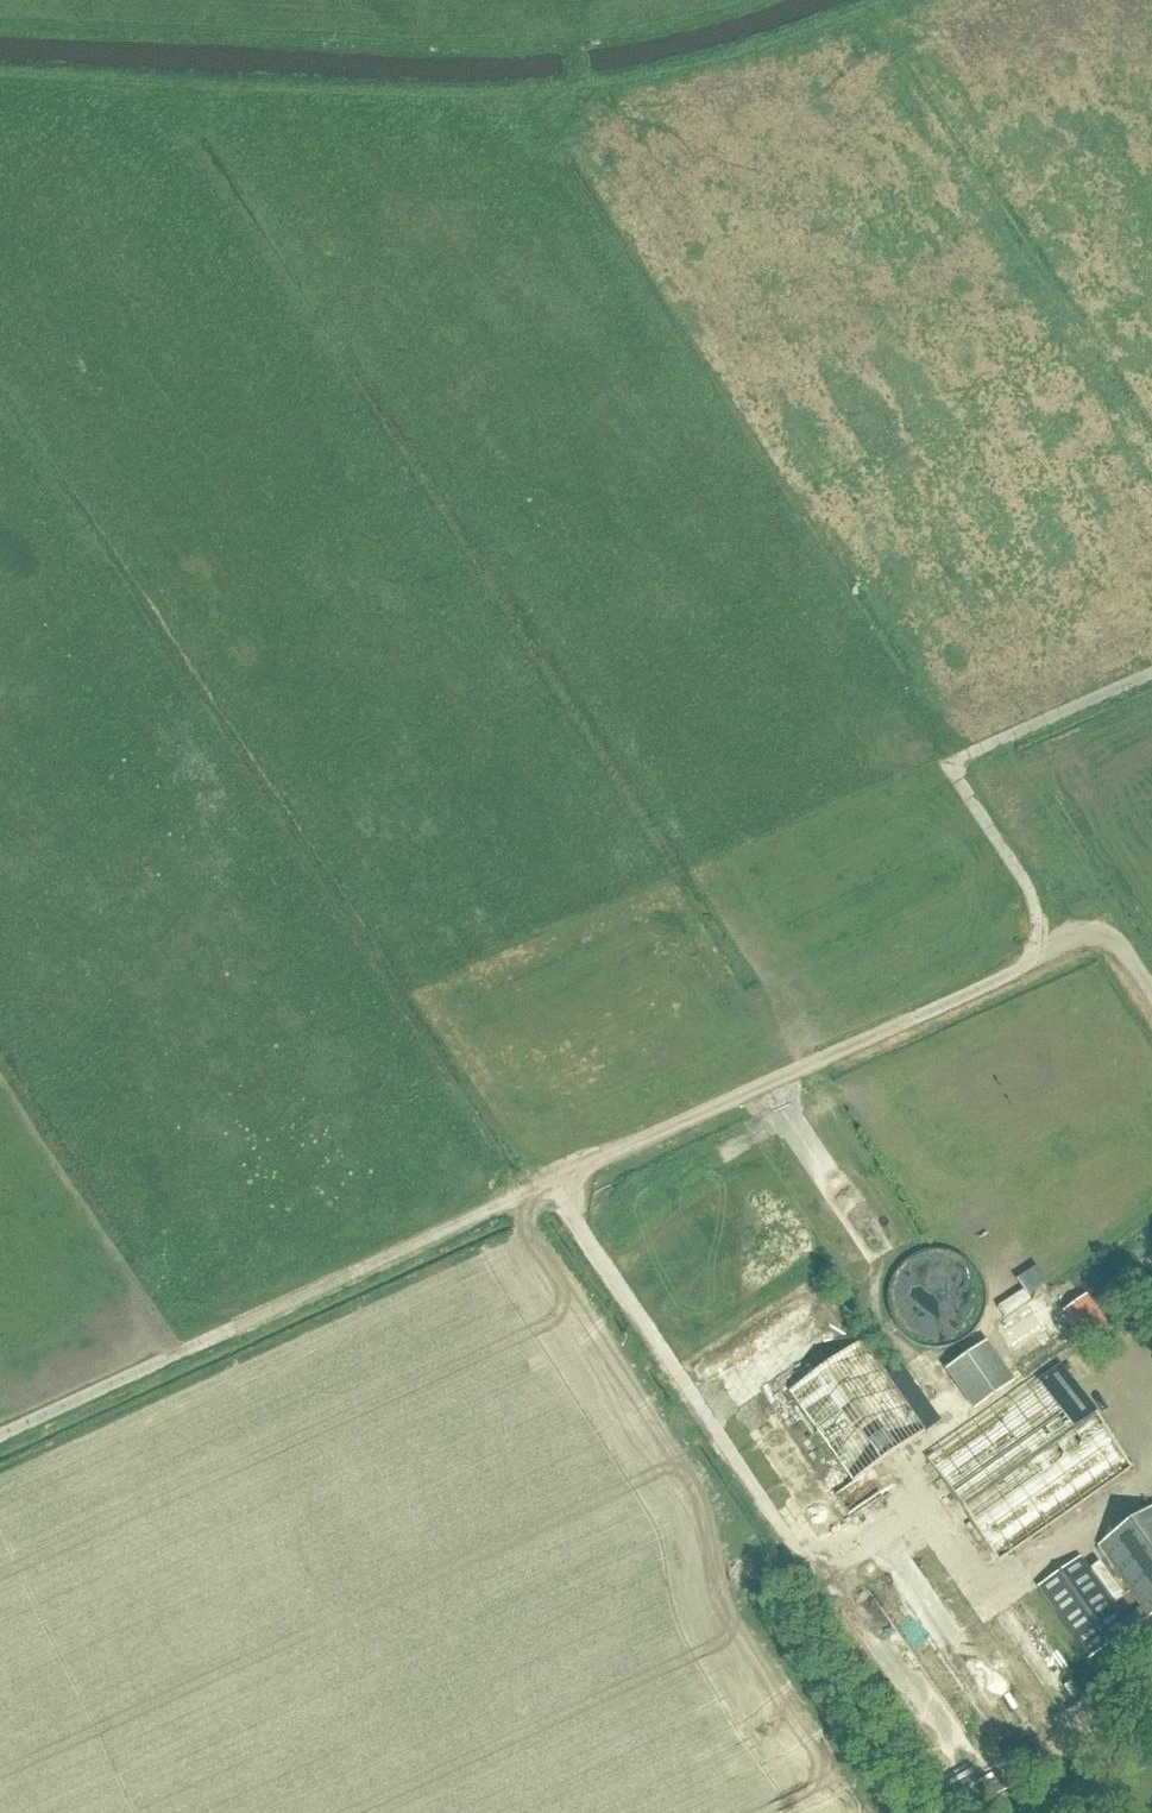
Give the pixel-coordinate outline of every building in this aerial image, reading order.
[(1145,1256),(1131,1262),(1136,1276),(1150,1271),(1145,1256)] [(1022,1298),(1031,1293),(1046,1322),(1059,1315),(1033,1265),(1011,1276),(1022,1298)] [(1005,1357),(1047,1329),(1027,1299),(985,1328),(1005,1357)] [(1107,1330),(1086,1300),(1065,1314),(1086,1344),(1107,1330)] [(809,1312),(738,1358),(753,1381),(824,1335),(809,1312)] [(938,1373),(962,1412),(1005,1385),(980,1346),(938,1373)] [(913,1426),(878,1377),(860,1390),(845,1369),(854,1362),(845,1350),(831,1359),(840,1372),(823,1383),(814,1371),(780,1395),(846,1487),(838,1493),(842,1499),(857,1488),(846,1474),(913,1426)] [(731,1395),(751,1381),(734,1357),(714,1371),(731,1395)] [(970,1427),(916,1457),(949,1516),(1109,1427),(1081,1430),(1079,1414),(1074,1415),(1072,1395),(1059,1396),(1040,1407),(1030,1408),(1014,1416),(1008,1417),(995,1424),(970,1427)] [(1098,1430),(957,1519),(984,1561),(1124,1472),(1098,1430)] [(1151,1618),(1151,1508),(1099,1547),(1142,1605),(1123,1618),(1114,1605),(1124,1598),(1099,1564),(1090,1571),(1082,1560),(1039,1592),(1091,1663),(1151,1618)]
